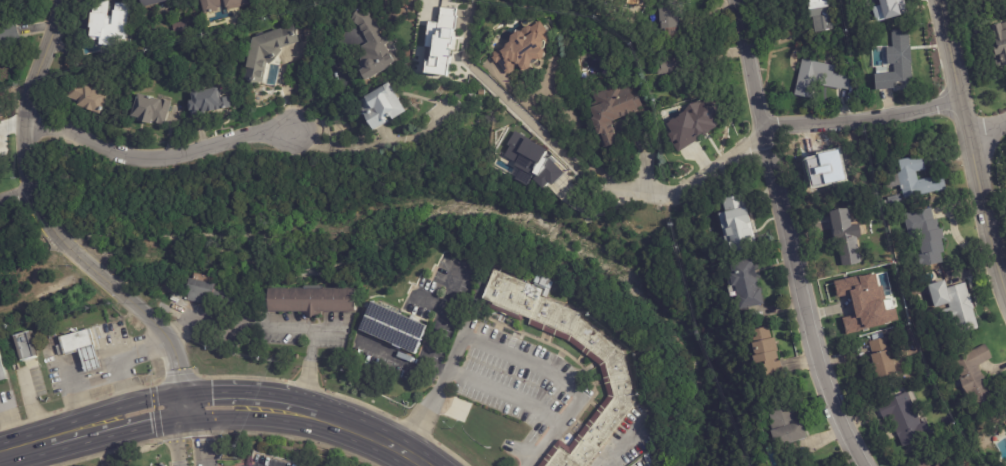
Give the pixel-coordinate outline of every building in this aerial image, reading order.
[(88,31),(91,0),(99,0),(107,1),(106,18),(111,18),(113,3),(130,4),(126,36),(103,33),(102,42),(95,41),(95,32),(88,31)] [(175,10),(174,10),(173,1),(181,0),(183,8),(175,10)] [(202,14),(198,0),(249,0),(250,3),(225,11),(224,7),(223,7),(223,5),(215,7),(216,10),(202,14)] [(809,2),(809,0),(826,0),(832,29),(814,33),(811,17),(809,17),(806,2),(809,2)] [(883,12),(880,0),(899,0),(901,6),(883,12)] [(677,18),(677,21),(676,21),(677,38),(664,39),(664,28),(660,28),(658,2),(676,1),(677,18)] [(455,9),(440,8),(439,23),(428,22),(425,48),(432,48),(431,60),(427,60),(426,74),(450,76),(455,9)] [(367,80),(366,79),(362,81),(356,72),(359,71),(357,68),(360,59),(365,56),(360,48),(367,45),(358,27),(350,23),(358,9),(369,15),(379,33),(377,34),(379,39),(384,36),(388,45),(385,47),(389,55),(394,52),(400,62),(367,80)] [(27,47),(0,53),(0,25),(20,20),(22,26),(27,47)] [(173,31),(171,25),(184,21),(186,30),(173,33),(173,31)] [(543,55),(543,58),(540,61),(538,60),(537,61),(533,64),(531,64),(530,68),(526,71),(521,70),(520,68),(517,68),(516,69),(515,72),(511,75),(507,75),(505,72),(508,70),(505,67),(508,64),(504,60),(498,65),(494,59),(495,58),(495,57),(495,55),(501,50),(503,50),(505,48),(506,46),(511,42),(510,42),(511,37),(518,32),(522,33),(524,35),(539,22),(547,32),(546,36),(547,36),(547,42),(541,43),(541,49),(544,52),(543,55)] [(294,27),(298,42),(280,48),(282,50),(269,64),(281,66),(277,86),(246,80),(248,67),(247,67),(253,38),(280,28),(293,24),(294,27)] [(985,30),(1005,24),(1005,69),(997,72),(985,30)] [(911,47),(914,80),(894,82),(890,30),(910,28),(911,47)] [(703,53),(706,67),(657,75),(654,58),(703,50),(703,53)] [(840,85),(831,93),(819,78),(823,73),(818,70),(813,98),(794,94),(797,80),(796,80),(798,72),(799,72),(802,59),(821,63),(820,65),(831,72),(832,72),(843,83),(840,85)] [(89,111),(74,105),(76,101),(65,96),(71,81),(104,94),(99,107),(100,107),(99,110),(98,110),(96,113),(89,111)] [(396,95),(405,112),(372,131),(363,116),(361,115),(360,114),(360,112),(362,110),(357,102),(364,98),(364,97),(389,83),(396,95)] [(625,115),(619,117),(619,116),(612,119),(613,120),(610,121),(618,142),(602,148),(597,133),(596,134),(590,118),(592,117),(588,108),(596,105),(592,95),(619,86),(621,91),(629,88),(631,95),(637,93),(642,106),(637,108),(637,111),(629,115),(628,113),(625,115)] [(223,109),(200,113),(200,111),(191,113),(191,110),(188,111),(187,102),(190,101),(189,93),(192,90),(196,90),(198,91),(220,88),(221,98),(229,97),(231,108),(223,109)] [(156,99),(159,100),(159,99),(171,102),(164,126),(150,121),(149,124),(137,120),(137,118),(131,115),(137,93),(156,99)] [(726,123),(711,96),(662,123),(677,150),(726,123)] [(468,121),(475,126),(470,135),(462,130),(468,121)] [(548,151),(516,131),(502,154),(518,164),(511,176),(528,186),(532,180),(549,190),(564,167),(544,156),(548,151)] [(922,157),(925,170),(916,172),(917,180),(942,175),(946,189),(904,199),(902,189),(901,189),(900,186),(886,189),(883,177),(898,174),(898,173),(900,172),(898,160),(922,155),(922,157)] [(805,163),(828,158),(830,168),(845,164),(849,183),(829,187),(829,189),(812,193),(805,163)] [(882,199),(900,195),(902,205),(884,209),(882,199)] [(745,208),(750,224),(746,225),(752,245),(732,251),(724,225),(727,224),(723,213),(745,207),(745,208)] [(930,210),(932,220),(937,219),(939,229),(942,229),(944,239),(941,239),(944,252),(940,253),(942,263),(921,267),(919,255),(922,254),(917,235),(908,237),(903,214),(930,208),(930,210)] [(833,233),(829,212),(849,209),(852,226),(860,224),(862,237),(856,238),(860,263),(838,267),(833,233)] [(755,271),(756,278),(757,285),(756,286),(757,290),(760,289),(763,304),(737,309),(734,297),(736,297),(733,285),(730,286),(727,273),(731,273),(729,263),(752,259),(753,267),(754,267),(755,271)] [(636,402),(587,465),(538,465),(558,440),(568,448),(608,397),(600,366),(568,341),(528,325),(530,319),(523,316),(521,322),(487,307),(490,302),(481,299),(493,270),(537,288),(543,291),(540,297),(581,314),(579,319),(622,353),(636,402)] [(192,273),(217,278),(211,305),(187,300),(192,273)] [(965,283),(969,295),(970,294),(974,309),(973,309),(979,329),(958,335),(954,320),(936,325),(932,313),(950,308),(948,304),(934,308),(928,285),(944,281),(947,288),(965,283)] [(875,314),(851,318),(846,294),(850,293),(849,288),(876,283),(878,293),(872,294),(875,314)] [(355,311),(322,311),(322,313),(306,313),(306,311),(269,310),(269,288),(355,288),(355,311)] [(397,313),(427,326),(415,354),(358,330),(370,301),(397,313)] [(902,329),(909,327),(911,333),(903,335),(902,329)] [(101,368),(91,328),(60,336),(65,354),(80,350),(86,372),(101,368)] [(768,330),(770,339),(773,338),(781,374),(754,380),(745,335),(748,335),(747,331),(764,328),(764,331),(768,330)] [(37,357),(20,361),(14,336),(31,332),(37,357)] [(887,341),(896,374),(877,379),(875,370),(872,371),(870,364),(873,363),(867,343),(887,338),(887,341)] [(988,361),(977,366),(994,400),(977,409),(970,395),(969,395),(960,378),(961,377),(954,362),(969,354),(969,353),(985,344),(992,358),(988,361)] [(10,380),(0,383),(0,349),(1,349),(10,380)] [(889,415),(883,402),(907,392),(926,438),(903,448),(889,415)] [(796,415),(799,422),(800,422),(806,439),(776,450),(769,432),(771,431),(769,425),(771,424),(766,410),(790,401),(795,415),(796,414),(796,415)] [(922,451),(934,465),(907,465),(906,465),(922,451)] [(944,458),(951,465),(936,465),(944,458)]
